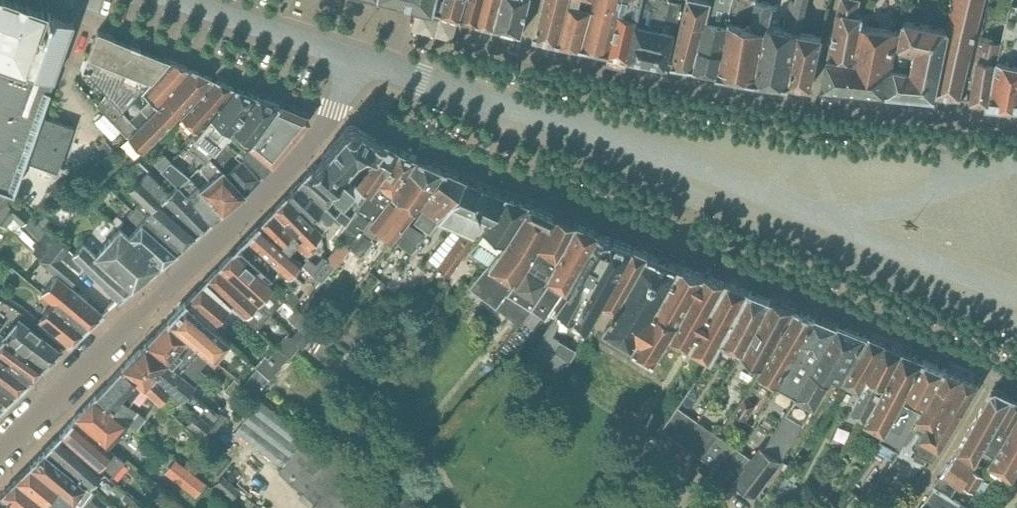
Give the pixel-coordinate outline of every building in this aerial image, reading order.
[(41,112),(73,22),(52,14),(45,34),(37,31),(41,18),(44,11),(12,0),(0,0),(0,187),(13,192),(23,163),(41,112)] [(436,0),(397,0),(406,2),(434,10),(436,0)] [(461,18),(465,0),(436,0),(434,10),(441,12),(461,18)] [(461,18),(477,22),(482,0),(465,0),(461,18)] [(493,26),(500,0),(482,0),(477,22),(493,26)] [(493,26),(522,33),(530,0),(500,0),(493,26)] [(558,42),(569,0),(545,0),(536,36),(558,42)] [(581,47),(590,8),(580,6),(581,0),(569,0),(558,42),(581,47)] [(608,52),(620,0),(592,0),(590,8),(581,47),(608,52)] [(628,57),(640,0),(620,0),(608,52),(628,57)] [(628,57),(669,64),(683,0),(640,0),(628,57)] [(698,68),(712,3),(698,0),(688,0),(673,65),(698,68)] [(719,72),(734,1),(734,0),(713,0),(712,3),(698,68),(719,72)] [(738,75),(752,0),(734,0),(734,1),(719,72),(738,75)] [(758,79),(770,23),(774,2),(766,0),(752,0),(738,75),(758,79)] [(789,82),(800,31),(801,31),(807,0),(791,0),(786,23),(790,24),(790,28),(770,23),(758,79),(789,82)] [(850,89),(865,26),(861,25),(863,18),(856,16),(860,1),(856,0),(841,0),(829,56),(823,87),(850,89)] [(934,97),(960,99),(964,80),(983,0),(956,0),(950,29),(951,29),(948,41),(946,41),(934,97)] [(850,89),(890,93),(905,19),(904,19),(901,30),(865,26),(850,89)] [(890,93),(934,97),(946,41),(948,41),(951,29),(950,29),(905,19),(890,93)] [(96,105),(112,122),(122,113),(141,92),(169,59),(97,30),(87,56),(81,71),(88,74),(107,95),(96,105)] [(800,31),(789,82),(812,85),(823,35),(801,31),(800,31)] [(991,102),(1000,61),(990,60),(994,40),(981,37),(976,59),(979,59),(975,81),(971,101),(991,103),(991,102)] [(190,69),(169,59),(141,92),(149,100),(139,109),(148,118),(190,69)] [(1000,61),(991,102),(1016,104),(1016,64),(1000,61)] [(136,128),(126,137),(140,149),(143,151),(173,121),(212,78),(190,69),(148,118),(136,128)] [(181,119),(196,133),(234,88),(215,80),(181,118),(181,119)] [(256,96),(236,88),(195,137),(193,135),(171,161),(169,159),(159,169),(180,188),(185,184),(189,178),(199,167),(205,160),(256,96)] [(281,105),(256,96),(205,160),(230,186),(241,197),(244,194),(259,178),(243,159),(226,174),(220,167),(235,147),(242,153),(245,156),(250,149),(252,147),(281,105)] [(305,115),(281,105),(252,147),(250,149),(245,156),(263,174),(281,154),(307,121),(305,115)] [(42,113),(41,112),(23,163),(24,163),(25,161),(29,163),(29,162),(57,172),(73,127),(42,115),(42,113)] [(112,122),(126,137),(136,128),(122,113),(112,122)] [(348,127),(311,170),(342,190),(345,192),(353,184),(342,174),(365,147),(374,155),(383,143),(353,126),(348,127)] [(112,148),(105,139),(97,147),(104,155),(112,148)] [(374,155),(357,179),(370,193),(398,151),(383,143),(374,155)] [(347,226),(346,227),(353,232),(347,239),(353,244),(350,248),(352,249),(416,159),(398,151),(370,193),(368,197),(353,217),(352,219),(347,226)] [(163,156),(160,153),(152,162),(159,169),(169,159),(164,154),(163,156)] [(138,179),(137,181),(158,202),(194,236),(208,224),(183,197),(183,196),(178,191),(174,188),(169,194),(158,183),(159,181),(148,171),(150,169),(138,159),(136,161),(131,156),(124,163),(129,168),(128,170),(138,179)] [(446,171),(416,159),(352,249),(362,257),(373,242),(369,239),(377,230),(392,242),(395,238),(446,171)] [(230,186),(205,160),(199,167),(209,179),(205,183),(229,206),(241,197),(230,186)] [(311,170),(297,184),(326,209),(328,211),(334,204),(341,210),(345,213),(357,200),(311,170)] [(465,180),(446,171),(418,208),(422,211),(417,219),(430,228),(434,223),(465,180)] [(195,193),(218,216),(229,206),(205,183),(199,189),(189,178),(185,184),(195,193)] [(484,187),(465,180),(434,223),(430,228),(432,229),(437,221),(454,229),(484,187)] [(142,202),(136,208),(179,249),(194,236),(158,202),(137,181),(130,189),(142,202)] [(78,192),(87,200),(94,193),(84,184),(78,192)] [(218,216),(185,184),(180,188),(178,191),(183,196),(183,197),(208,224),(218,216)] [(297,184),(285,197),(312,224),(322,232),(335,217),(328,211),(326,209),(325,209),(297,184)] [(502,195),(484,187),(454,229),(462,233),(448,253),(457,260),(463,251),(462,250),(471,238),(479,228),(502,195)] [(9,196),(11,194),(0,191),(0,208),(9,196)] [(504,196),(502,195),(479,228),(471,238),(462,250),(463,251),(457,260),(448,253),(437,267),(448,276),(475,239),(480,242),(472,253),(485,262),(500,242),(528,204),(504,195),(504,196)] [(6,226),(14,216),(23,224),(30,215),(9,196),(0,208),(0,221),(6,226)] [(285,197),(271,212),(296,237),(292,241),(296,245),(308,256),(314,251),(309,248),(323,234),(322,232),(312,224),(285,197)] [(553,214),(528,204),(500,242),(485,262),(488,264),(469,287),(515,322),(521,313),(497,294),(506,282),(519,264),(553,214)] [(125,224),(119,230),(158,266),(179,249),(136,208),(129,217),(137,225),(132,231),(125,224)] [(341,210),(335,217),(346,225),(347,226),(352,219),(351,218),(345,213),(341,210)] [(271,212),(259,225),(289,253),(294,247),(306,258),(308,256),(296,245),(292,241),(296,237),(271,212)] [(576,223),(553,214),(519,264),(506,282),(497,294),(521,313),(529,302),(549,274),(541,271),(576,223)] [(23,224),(22,225),(38,240),(37,242),(40,245),(33,252),(39,258),(48,249),(57,239),(30,215),(23,224)] [(424,233),(407,222),(395,238),(412,250),(424,233)] [(595,231),(576,223),(541,271),(549,274),(529,302),(521,313),(515,322),(519,324),(531,309),(544,318),(548,312),(595,231)] [(289,253),(259,225),(246,238),(300,289),(304,285),(293,274),(301,265),(289,253)] [(158,266),(119,230),(95,255),(83,243),(73,254),(120,299),(158,266)] [(595,231),(548,312),(586,333),(602,300),(635,246),(595,231)] [(39,258),(38,260),(56,275),(70,287),(80,274),(61,259),(69,247),(58,238),(57,239),(48,249),(39,258)] [(246,238),(233,252),(267,282),(278,269),(246,238)] [(635,246),(602,300),(614,307),(612,311),(614,312),(615,313),(652,253),(635,246)] [(233,252),(219,267),(257,301),(271,314),(284,300),(285,299),(286,298),(284,297),(281,295),(277,290),(276,292),(272,289),(274,288),(267,282),(233,252)] [(338,252),(330,262),(337,269),(345,258),(338,252)] [(614,312),(605,327),(631,343),(678,263),(652,253),(615,313),(614,312)] [(303,266),(323,284),(329,277),(322,270),(309,259),(303,266)] [(678,263),(631,343),(632,343),(635,345),(634,346),(652,357),(702,273),(683,266),(678,263)] [(322,270),(329,277),(334,272),(326,265),(322,270)] [(219,267),(204,282),(231,304),(255,325),(258,328),(271,314),(257,301),(219,267)] [(727,281),(727,282),(702,273),(652,357),(654,358),(668,335),(689,346),(710,359),(722,339),(750,291),(727,281)] [(56,275),(42,292),(86,328),(102,314),(70,287),(56,275)] [(296,285),(289,279),(277,290),(281,295),(284,297),(296,285)] [(231,304),(204,282),(185,302),(211,326),(231,304)] [(285,299),(284,300),(292,307),(300,298),(292,291),(286,298),(285,299)] [(722,339),(741,350),(771,299),(750,291),(722,339)] [(298,311),(296,314),(307,324),(309,319),(307,318),(317,307),(309,299),(298,311)] [(739,354),(760,366),(796,309),(771,299),(741,350),(739,354)] [(185,302),(167,321),(192,342),(208,357),(211,359),(228,340),(211,326),(185,302)] [(86,328),(54,303),(40,320),(69,344),(86,328)] [(757,371),(774,381),(815,316),(796,309),(760,366),(757,371)] [(291,338),(300,346),(302,348),(311,338),(305,332),(307,324),(296,314),(291,319),(300,327),(291,338)] [(779,385),(792,392),(836,324),(815,316),(774,381),(779,385)] [(1,339),(43,367),(60,352),(45,339),(18,318),(1,339)] [(553,319),(531,351),(563,376),(569,364),(551,350),(558,339),(552,335),(559,323),(553,319)] [(167,321),(146,344),(193,384),(203,373),(198,369),(208,357),(192,342),(167,321)] [(867,336),(836,324),(792,392),(816,403),(831,376),(840,381),(867,336)] [(279,344),(278,345),(290,356),(300,346),(291,338),(287,335),(279,344)] [(851,411),(866,419),(904,351),(871,337),(844,381),(862,391),(851,411)] [(17,392),(43,367),(1,339),(0,339),(0,381),(17,392)] [(146,344),(133,356),(162,383),(172,392),(197,412),(212,424),(219,415),(194,394),(190,399),(186,395),(194,385),(193,384),(146,344)] [(269,378),(288,357),(277,347),(268,358),(265,355),(255,366),(269,378)] [(866,421),(884,431),(893,419),(898,409),(924,359),(904,351),(866,419),(867,420),(866,421)] [(133,356),(121,369),(149,394),(161,405),(172,392),(162,383),(133,356)] [(900,451),(913,426),(946,368),(924,359),(898,409),(893,419),(884,431),(885,432),(880,440),(883,442),(872,460),(875,462),(887,444),(900,451)] [(946,368),(913,426),(923,432),(916,445),(916,447),(915,447),(915,449),(916,449),(917,452),(914,457),(925,462),(927,457),(934,459),(935,457),(941,449),(980,383),(964,376),(946,368)] [(121,369),(95,396),(129,423),(137,429),(145,420),(128,405),(140,389),(147,396),(149,394),(121,369)] [(18,392),(17,392),(0,381),(0,409),(18,392)] [(976,463),(986,446),(1014,397),(997,390),(992,391),(958,450),(976,463)] [(74,418),(72,421),(106,448),(129,423),(95,396),(74,418)] [(735,411),(746,420),(756,406),(745,397),(735,411)] [(996,452),(1016,417),(1016,398),(1014,397),(986,446),(996,452)] [(815,415),(789,398),(751,456),(735,480),(733,483),(757,502),(815,415)] [(661,430),(681,444),(697,421),(677,407),(661,430)] [(212,424),(197,412),(185,427),(201,439),(212,424)] [(1016,471),(1016,417),(996,452),(990,461),(1015,475),(1015,474),(1016,471)] [(72,421),(56,438),(107,481),(123,461),(106,448),(72,421)] [(681,444),(700,456),(716,433),(697,421),(681,444)] [(700,456),(720,471),(736,447),(716,433),(700,456)] [(281,467),(278,470),(300,489),(298,491),(301,493),(298,497),(311,507),(353,507),(369,489),(307,436),(306,438),(281,467)] [(56,438),(44,451),(75,478),(84,467),(104,485),(107,481),(56,438)] [(720,471),(735,480),(751,456),(736,447),(720,471)] [(958,450),(934,485),(933,486),(935,487),(952,496),(957,487),(961,490),(964,486),(976,493),(985,477),(972,468),(976,463),(958,450)] [(29,467),(56,489),(80,507),(99,507),(87,499),(84,503),(82,501),(74,495),(83,484),(75,478),(44,451),(29,467)] [(164,472),(195,495),(205,482),(174,458),(164,472)] [(989,469),(976,463),(972,468),(985,477),(989,469)] [(14,481),(49,507),(68,507),(51,495),(56,489),(29,467),(14,481)] [(215,486),(232,500),(240,490),(232,483),(238,476),(232,471),(226,478),(223,476),(215,486)] [(877,490),(883,480),(872,473),(857,498),(872,506),(880,492),(877,490)] [(14,481),(0,496),(16,507),(49,507),(14,481)] [(952,496),(935,487),(926,501),(936,507),(966,507),(967,506),(952,496)] [(846,507),(848,507),(863,507),(866,504),(854,496),(846,507)] [(171,500),(164,507),(180,507),(171,500)]
